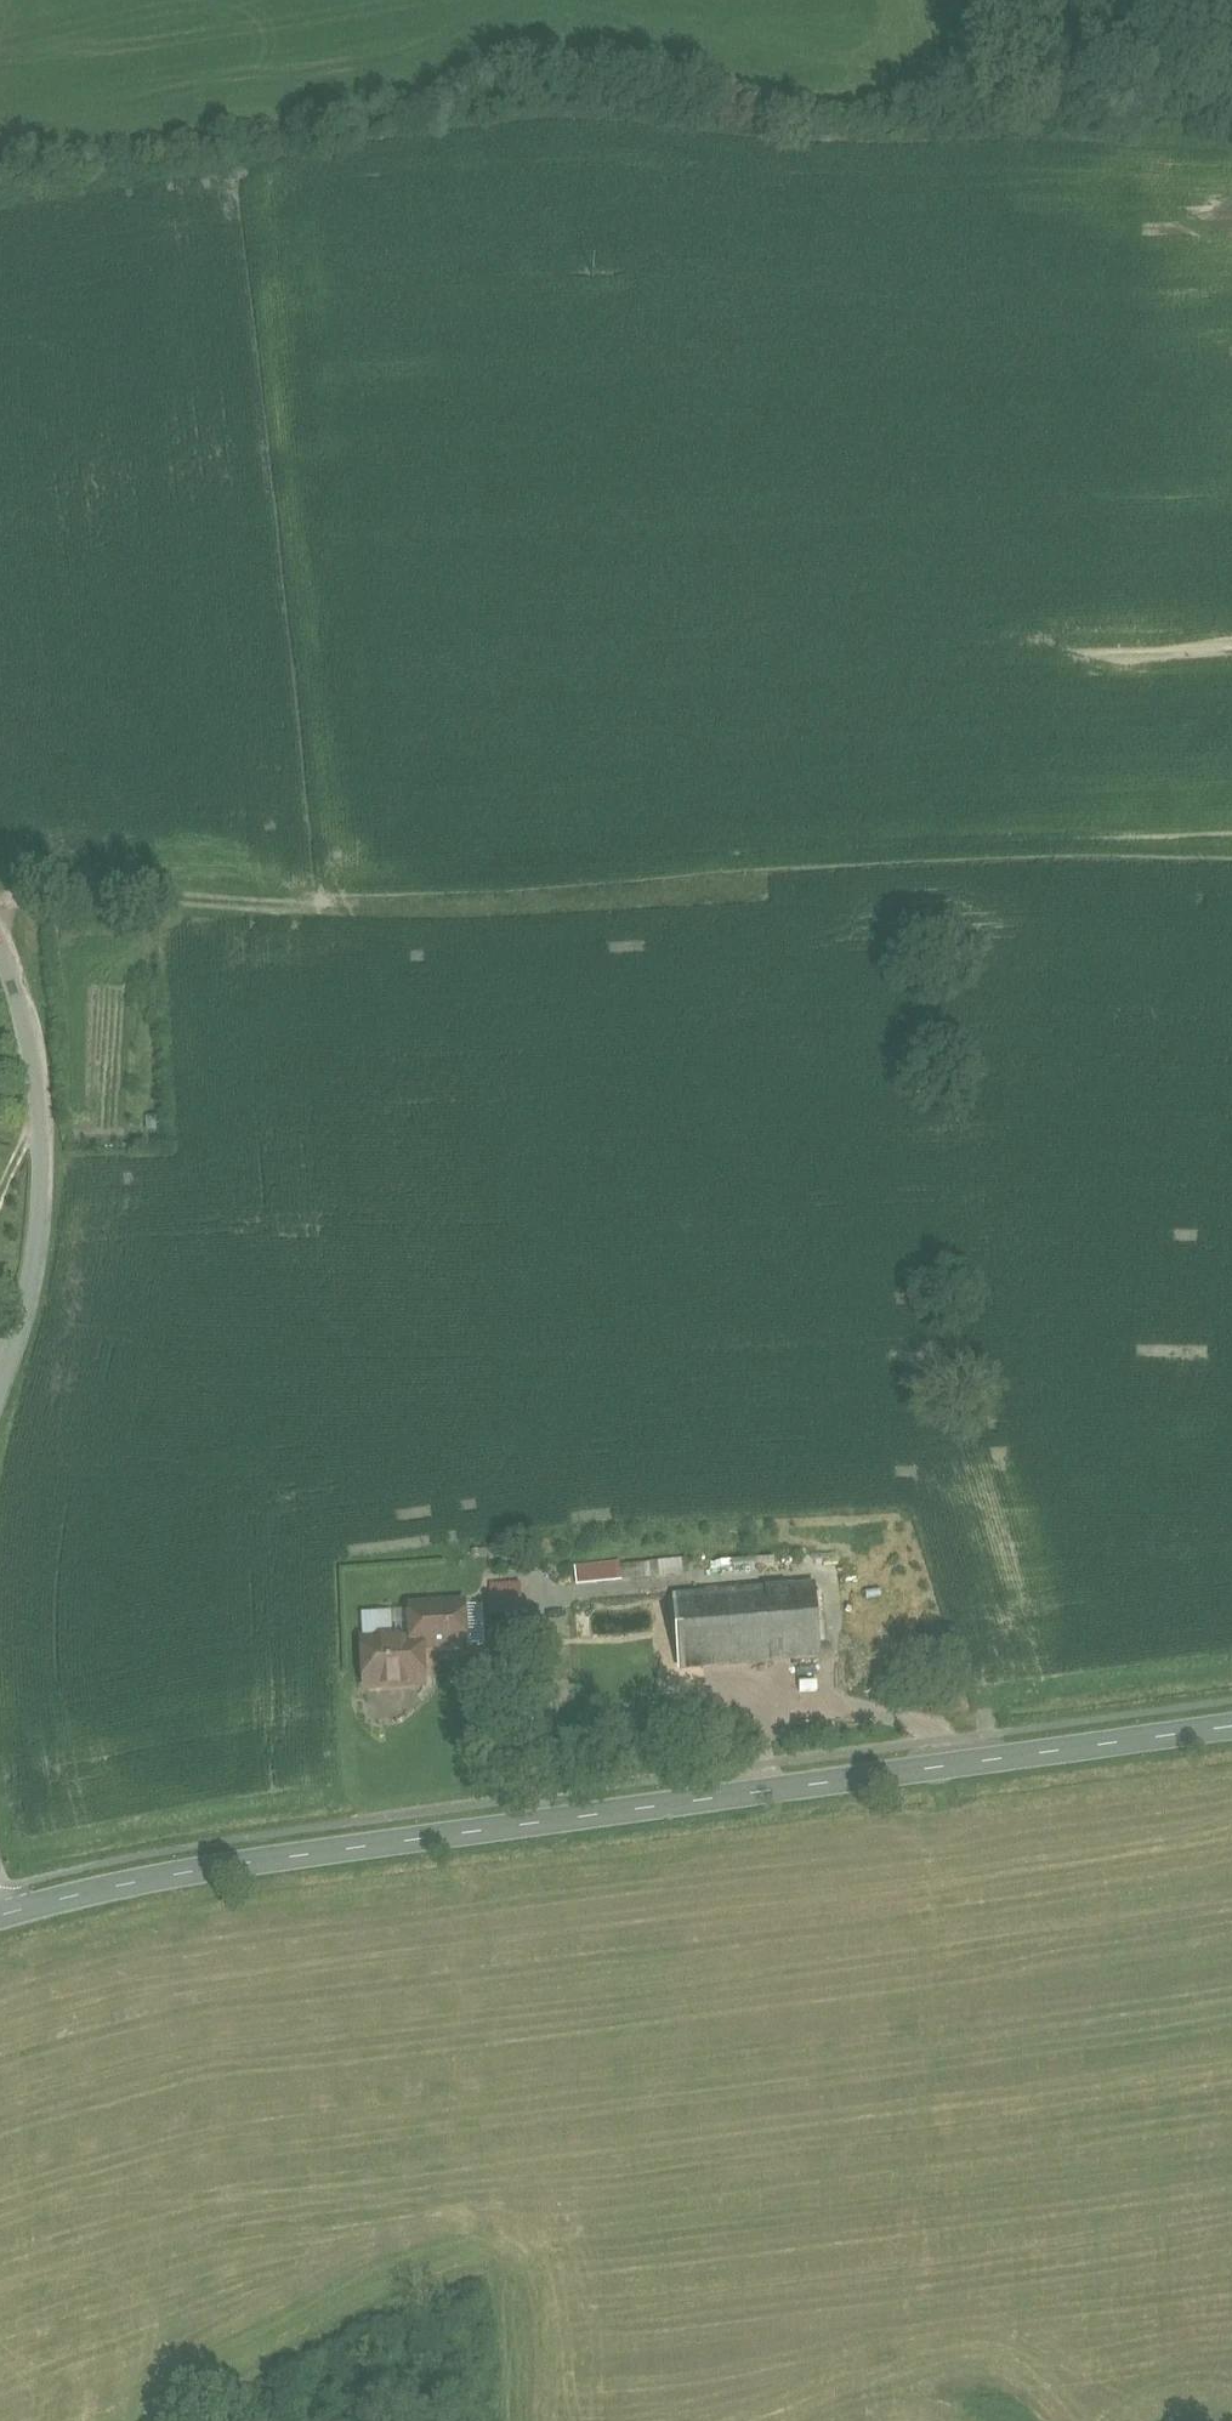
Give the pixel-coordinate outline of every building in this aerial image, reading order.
[(686,1561),(575,1568),(576,1586),(688,1579),(686,1561)] [(541,1601),(545,1664),(810,1648),(806,1575),(665,1583),(666,1594),(541,1601)] [(515,1625),(513,1592),(481,1595),(483,1627),(515,1625)] [(457,1609),(394,1613),(396,1652),(350,1655),(353,1705),(419,1701),(416,1661),(461,1659),(457,1609)]
